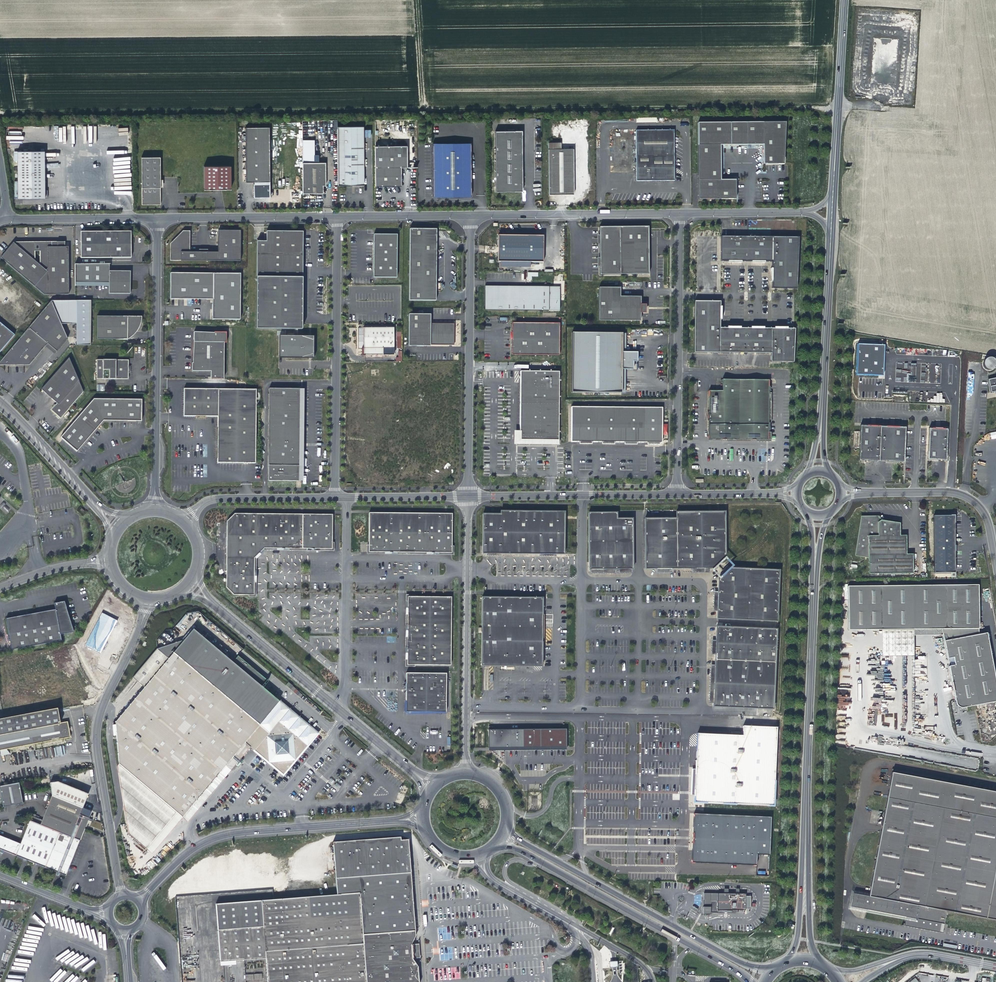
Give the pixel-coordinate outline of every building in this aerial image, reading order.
[(731,123),(698,123),(698,200),(739,200),(739,180),(724,181),(723,156),(723,146),(732,146),(740,146),(748,146),(762,146),(766,146),(766,151),(766,165),(787,165),(786,123),(766,123),(748,123),(731,123)] [(363,127),(337,127),(338,186),(363,186),(363,127)] [(246,128),(246,182),(254,182),(254,198),(270,198),(269,128),(246,128)] [(521,130),(494,131),(495,151),(495,171),(495,191),(522,191),(522,185),(522,171),(521,165),(521,150),(521,138),(521,130)] [(674,130),(636,131),(636,182),(674,181),(674,130)] [(470,142),(432,143),(432,196),(470,196),(470,142)] [(407,146),(375,147),(375,187),(395,187),(397,185),(398,184),(399,182),(399,175),(401,174),(401,167),(408,167),(407,146)] [(548,149),(548,194),(573,194),(573,148),(560,149),(548,149)] [(17,151),(17,198),(47,198),(47,190),(44,190),(44,150),(17,151)] [(160,157),(141,157),(142,204),(160,204),(160,157)] [(302,163),(302,196),(307,196),(307,193),(322,193),(322,186),(325,186),(325,163),(302,163)] [(204,167),(204,190),(231,189),(231,167),(204,167)] [(648,229),(599,229),(600,276),(649,276),(648,229)] [(256,241),(256,329),(295,329),(295,336),(279,336),(279,355),(309,355),(309,336),(298,336),(298,330),(301,330),(302,231),(266,230),(266,241),(256,241)] [(410,230),(409,302),(436,302),(437,231),(410,230)] [(130,232),(80,232),(80,258),(130,258),(130,232)] [(172,244),(172,261),(242,262),(242,232),(220,232),(219,253),(191,253),(191,236),(181,236),(172,244)] [(397,236),(374,236),(373,279),(397,279),(397,236)] [(498,236),(498,262),(501,262),(531,262),(544,263),(544,236),(498,236)] [(799,240),(721,239),(721,264),(772,264),(772,291),(797,291),(799,240)] [(0,257),(0,258),(43,295),(67,295),(67,247),(51,247),(51,243),(39,243),(39,251),(39,265),(34,261),(34,251),(34,242),(13,242),(0,257)] [(109,264),(75,264),(75,283),(109,283),(109,286),(109,294),(130,294),(130,271),(109,271),(109,264)] [(240,273),(170,272),(169,299),(212,299),(212,318),(239,319),(240,273)] [(538,277),(538,272),(527,272),(527,280),(531,281),(532,276),(538,277)] [(485,286),(485,310),(560,311),(560,287),(485,286)] [(620,290),(599,289),(598,322),(640,323),(640,315),(640,307),(640,299),(620,299),(620,290)] [(67,338),(61,323),(51,301),(0,362),(0,365),(29,364),(45,346),(47,343),(56,351),(67,338)] [(68,301),(51,301),(61,323),(68,323),(68,301)] [(90,345),(91,301),(68,301),(68,323),(76,323),(76,345),(90,345)] [(721,303),(695,303),(694,355),(771,355),(771,364),(794,364),(795,331),(720,330),(721,303)] [(424,316),(409,316),(408,347),(424,348),(424,346),(454,347),(454,325),(430,325),(430,323),(424,323),(424,316)] [(142,317),(97,317),(97,339),(128,339),(128,331),(138,331),(141,324),(142,319),(142,317)] [(0,323),(0,352),(14,335),(0,323)] [(560,323),(512,323),(512,349),(560,349),(560,323)] [(393,328),(363,328),(363,337),(363,348),(365,348),(365,355),(383,355),(383,348),(393,348),(393,328)] [(128,331),(128,339),(130,338),(134,335),(138,331),(128,331)] [(211,379),(224,379),(225,342),(227,342),(227,332),(215,331),(215,333),(199,332),(199,331),(194,331),(193,362),(192,362),(192,371),(211,371),(211,379)] [(623,335),(572,334),(571,394),(622,395),(622,371),(625,371),(633,371),(634,363),(638,363),(638,354),(625,354),(622,354),(623,335)] [(309,355),(279,355),(279,358),(314,358),(314,336),(309,336),(309,355)] [(56,351),(47,343),(45,346),(54,354),(56,351)] [(884,375),(885,344),(857,343),(856,374),(878,375),(884,375)] [(51,408),(52,414),(59,420),(83,391),(69,357),(41,389),(56,402),(51,408)] [(981,360),(979,359),(976,358),(974,357),(971,358),(969,360),(968,362),(967,364),(967,367),(968,369),(970,371),(972,373),(974,373),(977,373),(979,372),(981,370),(982,368),(983,365),(982,363),(981,360)] [(984,357),(984,367),(995,368),(995,357),(984,357)] [(128,361),(96,359),(95,378),(127,380),(128,361)] [(560,372),(521,371),(520,440),(559,440),(560,372)] [(995,389),(995,376),(988,378),(991,391),(995,389)] [(768,439),(769,380),(723,379),(722,391),(709,391),(709,439),(721,439),(727,439),(747,439),(747,434),(759,434),(759,439),(768,439)] [(184,418),(218,419),(219,391),(185,391),(184,418)] [(219,391),(218,419),(218,465),(256,466),(258,392),(219,391)] [(302,391),(271,391),(271,404),(270,483),(301,483),(302,404),(302,391)] [(142,402),(94,400),(60,438),(76,452),(104,422),(142,423),(142,402)] [(643,442),(643,408),(620,407),(597,407),(572,407),(571,442),(586,442),(597,442),(608,442),(620,442),(631,442),(643,442)] [(662,408),(643,408),(643,442),(654,443),(662,443),(662,408)] [(860,425),(858,460),(865,460),(892,461),(904,462),(905,427),(860,425)] [(929,428),(927,459),(932,459),(945,460),(947,429),(945,429),(929,428)] [(868,574),(913,573),(912,554),(906,554),(905,536),(899,536),(899,523),(885,510),(876,517),(861,518),(855,555),(868,557),(868,574)] [(503,514),(485,513),(484,553),(566,554),(567,512),(503,511),(503,514)] [(226,520),(225,586),(233,594),(236,594),(254,595),(254,557),(264,547),(303,547),(339,547),(339,513),(303,513),(235,512),(226,520)] [(370,512),(369,552),(454,553),(454,513),(370,512)] [(619,513),(591,513),(591,570),(635,570),(635,519),(619,519),(619,513)] [(679,520),(648,519),(647,570),(709,571),(721,559),(721,514),(679,514),(679,520)] [(954,515),(933,515),(934,573),(955,572),(954,515)] [(779,571),(730,571),(718,583),(718,622),(778,623),(779,571)] [(941,629),(947,658),(953,657),(954,664),(948,666),(955,699),(956,702),(958,703),(960,705),(963,705),(995,699),(995,686),(986,633),(978,635),(977,629),(977,585),(847,586),(848,630),(880,630),(913,629),(941,629)] [(409,597),(408,665),(452,666),(453,597),(409,597)] [(544,599),(484,598),(483,666),(543,667),(544,599)] [(12,650),(62,640),(61,634),(74,631),(66,608),(65,601),(55,603),(56,609),(6,618),(12,650)] [(88,643),(87,645),(86,646),(87,647),(102,655),(121,621),(105,612),(88,643)] [(717,628),(716,662),(776,664),(777,630),(717,628)] [(913,629),(880,630),(880,655),(913,655),(913,629)] [(174,654),(185,663),(194,652),(183,643),(174,654)] [(144,690),(168,661),(157,651),(132,680),(144,690)] [(242,760),(252,749),(285,777),(319,735),(281,703),(261,726),(231,702),(185,663),(174,654),(168,661),(144,690),(115,725),(119,767),(178,816),(183,820),(226,768),(232,773),(237,767),(242,760)] [(776,664),(716,662),(714,709),(774,711),(776,664)] [(407,673),(406,713),(447,713),(448,674),(407,673)] [(261,726),(281,703),(251,678),(231,702),(261,726)] [(0,720),(0,750),(70,738),(67,722),(59,724),(57,709),(16,717),(5,719),(0,720)] [(744,738),(699,736),(695,804),(774,809),(778,730),(745,728),(744,738)] [(567,731),(489,731),(489,752),(567,751),(567,731)] [(147,853),(178,816),(119,767),(117,769),(129,838),(147,853)] [(232,773),(226,768),(183,820),(189,825),(232,773)] [(892,772),(869,896),(853,893),(851,906),(906,917),(904,926),(939,932),(941,923),(944,924),(947,911),(995,920),(995,792),(892,772)] [(50,805),(42,825),(32,821),(22,844),(9,839),(0,835),(0,849),(3,850),(2,852),(5,853),(6,851),(17,856),(59,873),(58,876),(61,877),(62,874),(68,877),(70,872),(71,868),(82,841),(87,829),(91,819),(82,815),(90,794),(86,793),(60,782),(52,783),(54,796),(53,799),(50,805)] [(24,804),(20,783),(0,786),(4,807),(24,804)] [(152,857),(183,820),(178,816),(147,853),(152,857)] [(772,820),(695,816),(693,864),(757,867),(758,857),(770,857),(772,820)] [(335,884),(410,879),(407,842),(399,843),(399,840),(332,845),(335,884)] [(414,938),(410,879),(335,884),(336,897),(358,896),(361,942),(414,938)] [(713,899),(718,903),(718,896),(729,896),(722,890),(713,899)] [(336,897),(215,906),(219,964),(264,960),(266,981),(418,981),(417,969),(411,961),(418,960),(417,946),(410,947),(414,938),(361,942),(358,896),(336,897)] [(718,896),(718,903),(711,903),(711,915),(718,915),(718,914),(733,913),(733,912),(746,912),(746,896),(729,896),(718,896)]
